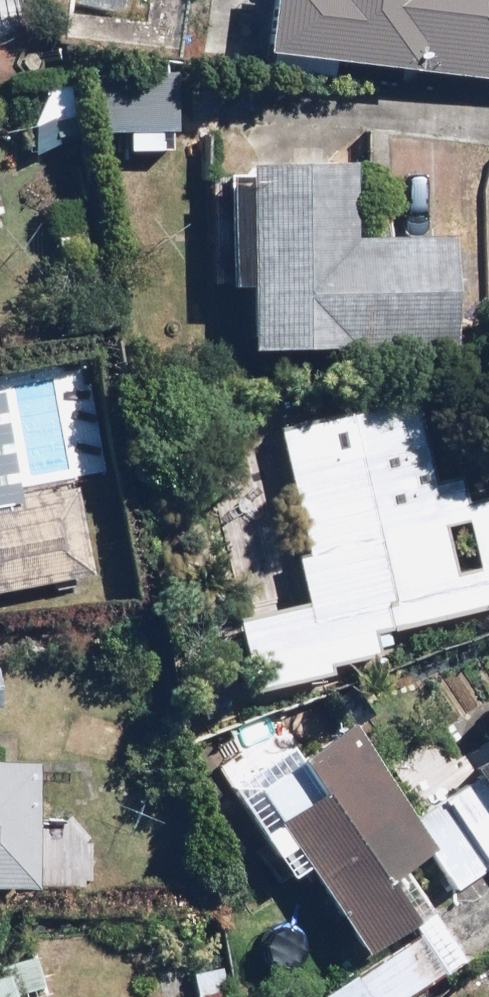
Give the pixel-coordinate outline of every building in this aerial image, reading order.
[(246,54),(488,83),(488,0),(252,0),(246,54)] [(91,75),(88,131),(168,136),(172,80),(91,75)] [(339,236),(338,165),(230,167),(233,358),(444,355),(442,234),(339,236)] [(302,607),(224,622),(237,692),(374,667),(369,639),(486,617),(482,597),(488,596),(488,492),(457,498),(454,484),(427,489),(412,408),(270,434),(302,607)] [(0,449),(0,596),(93,580),(75,478),(7,489),(0,449)] [(449,772),(460,787),(412,822),(349,727),(293,763),(284,749),(221,790),(269,864),(283,855),(328,923),(353,962),(402,929),(377,891),(423,861),(447,895),(488,865),(488,743),(449,772)] [(0,763),(0,893),(28,893),(29,763),(0,763)]
